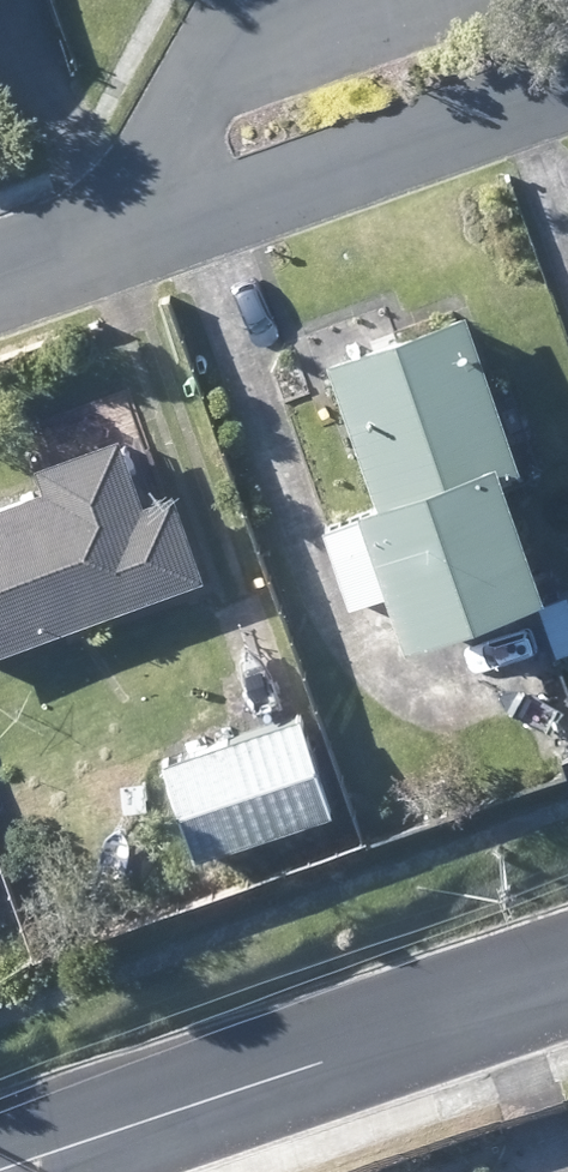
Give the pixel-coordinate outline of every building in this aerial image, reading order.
[(516,437),(496,378),(469,300),(462,303),(335,345),(356,411),(382,486),(366,491),(373,507),(327,523),(352,594),(397,579),(411,620),(525,581),(546,573),(515,482),(502,442),(516,437)] [(165,486),(148,493),(124,426),(44,455),(51,473),(0,491),(0,637),(208,563),(178,481),(175,482),(165,486)] [(543,596),(562,644),(567,641),(567,586),(543,596)] [(232,728),(166,749),(195,843),(329,801),(300,707),(232,728)] [(30,916),(39,945),(59,938),(48,910),(30,916)]
